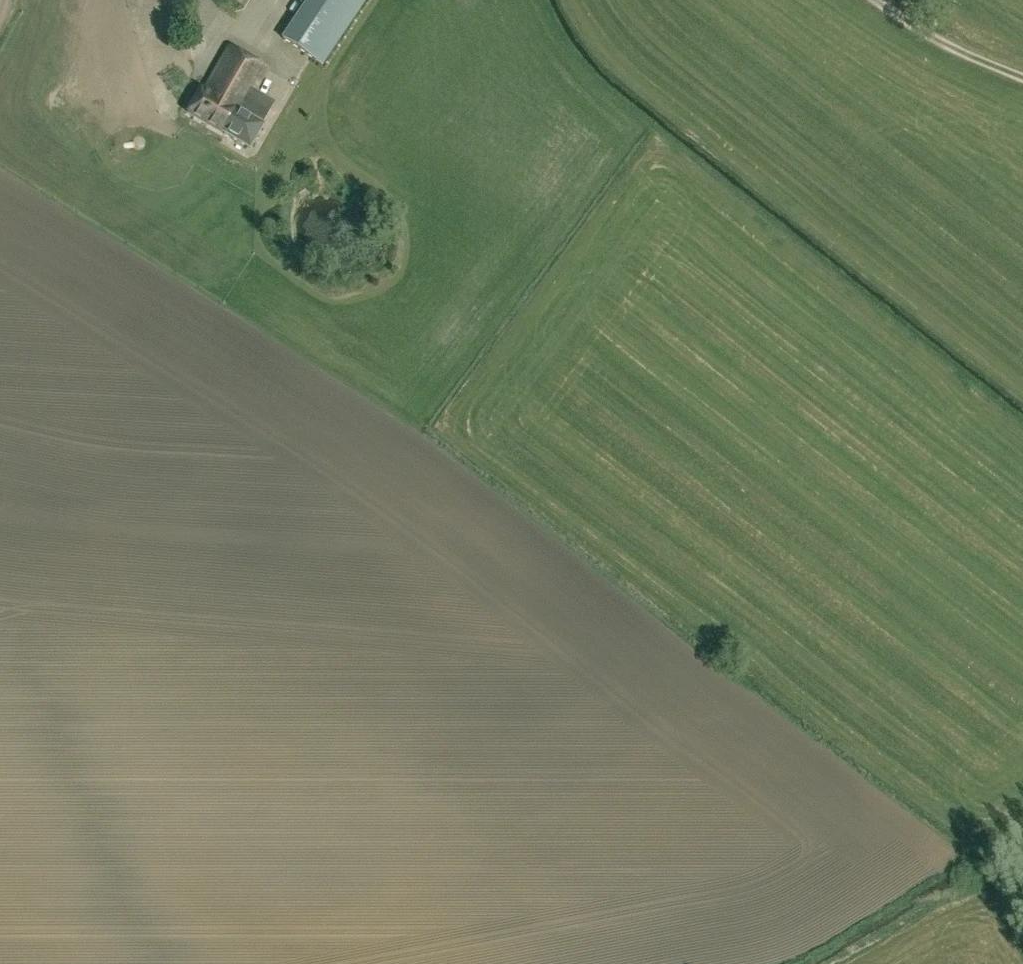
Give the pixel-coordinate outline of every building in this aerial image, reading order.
[(282,38),(322,65),(365,0),(307,0),(282,38)] [(243,115),(244,115),(242,114),(268,69),(229,47),(203,92),(200,90),(187,112),(221,132),(234,109),(243,115)] [(263,125),(244,115),(243,115),(234,109),(221,132),(250,148),(263,125)]
